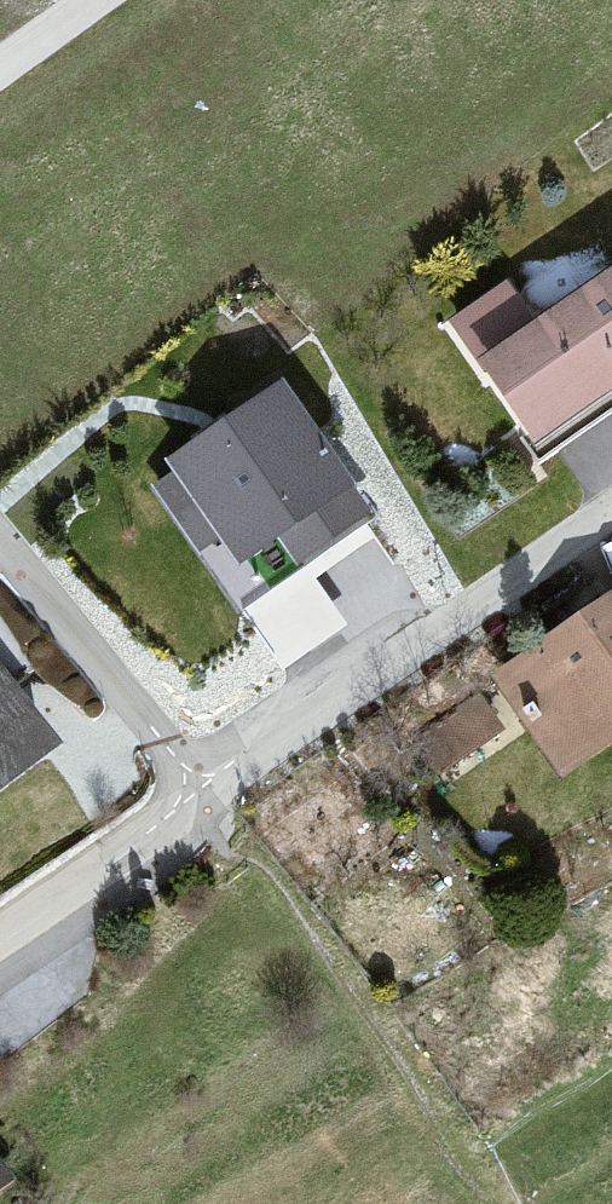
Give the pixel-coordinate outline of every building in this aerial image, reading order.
[(559,452),(611,416),(611,294),(503,370),(559,452)] [(287,521),(306,551),(381,504),(295,369),(151,460),(203,542),(233,523),(248,546),(287,521)] [(510,698),(595,781),(611,771),(611,632),(510,698)] [(85,754),(0,672),(0,819),(85,754)] [(46,1189),(0,1141),(0,1203),(24,1203),(46,1189)]
